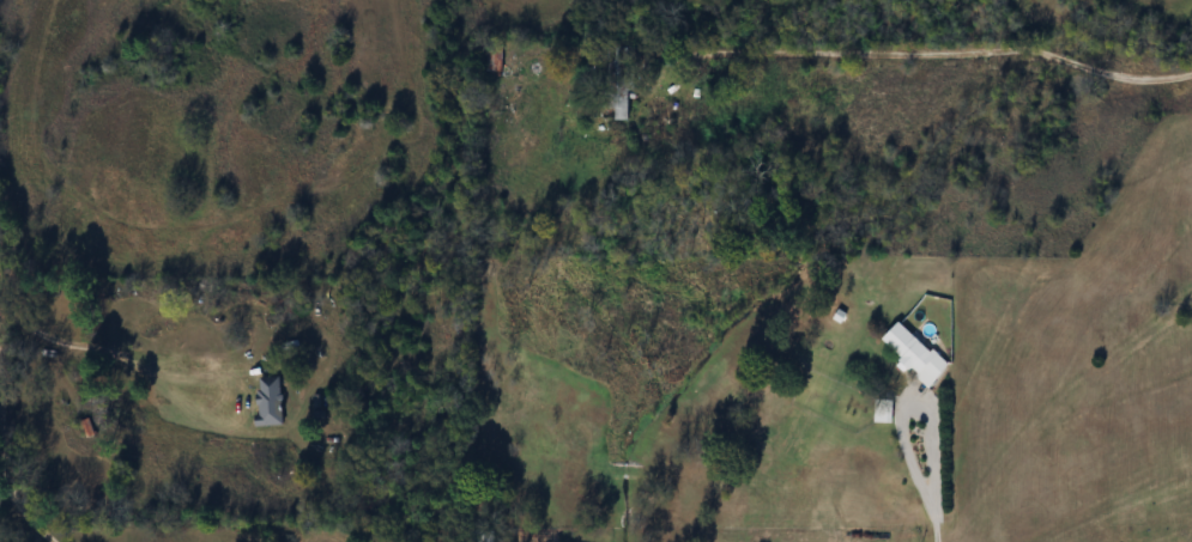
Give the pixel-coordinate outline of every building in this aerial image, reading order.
[(490,46),(487,69),(499,71),(502,48),(490,46)] [(628,120),(628,48),(606,48),(606,108),(615,108),(615,120),(628,120)] [(930,387),(949,366),(898,321),(880,342),(930,387)] [(281,377),(256,377),(257,426),(282,426),(281,377)] [(892,399),(875,399),(875,423),(892,423),(892,399)]
